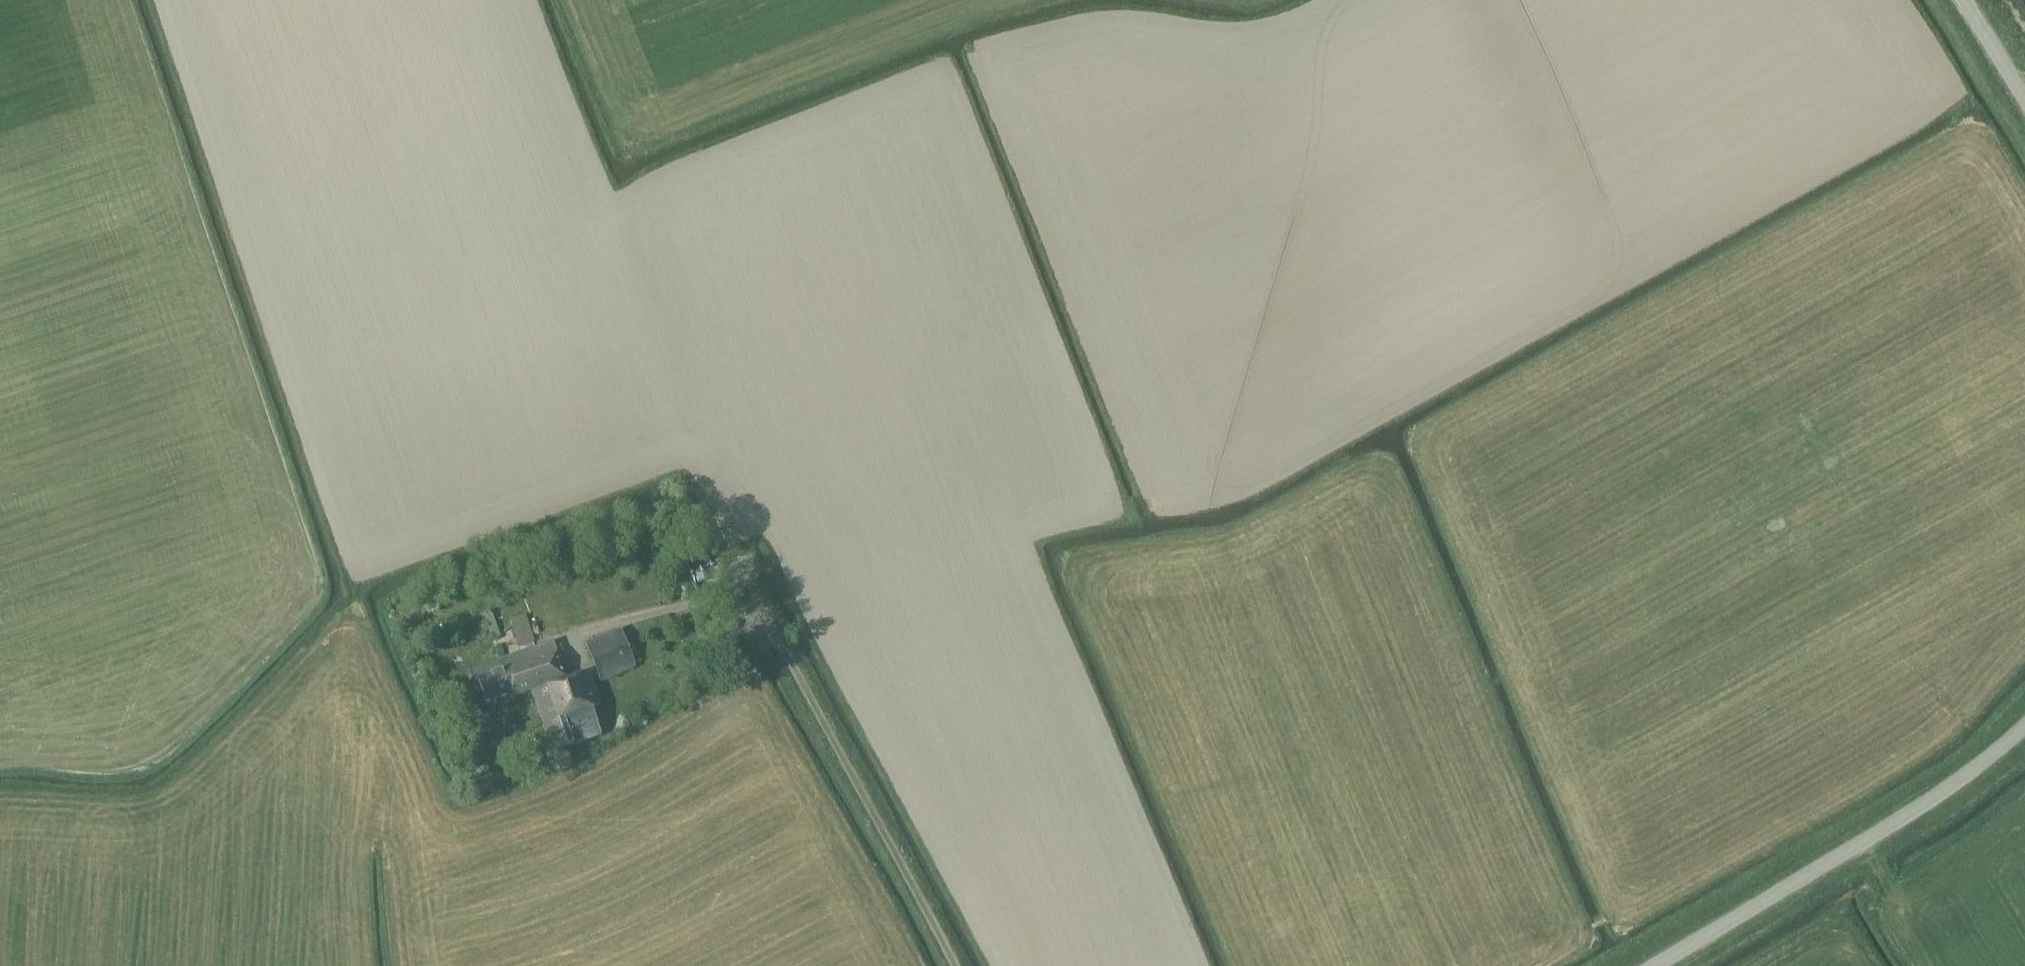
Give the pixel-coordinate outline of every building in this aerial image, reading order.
[(688,595),(697,592),(691,568),(681,571),(688,595)] [(520,645),(536,640),(528,614),(512,619),(520,645)] [(588,648),(598,671),(622,661),(612,637),(588,648)] [(510,700),(532,693),(552,753),(599,737),(591,710),(601,707),(590,673),(566,680),(554,643),(472,671),(476,682),(479,681),(487,702),(508,694),(510,700)]
